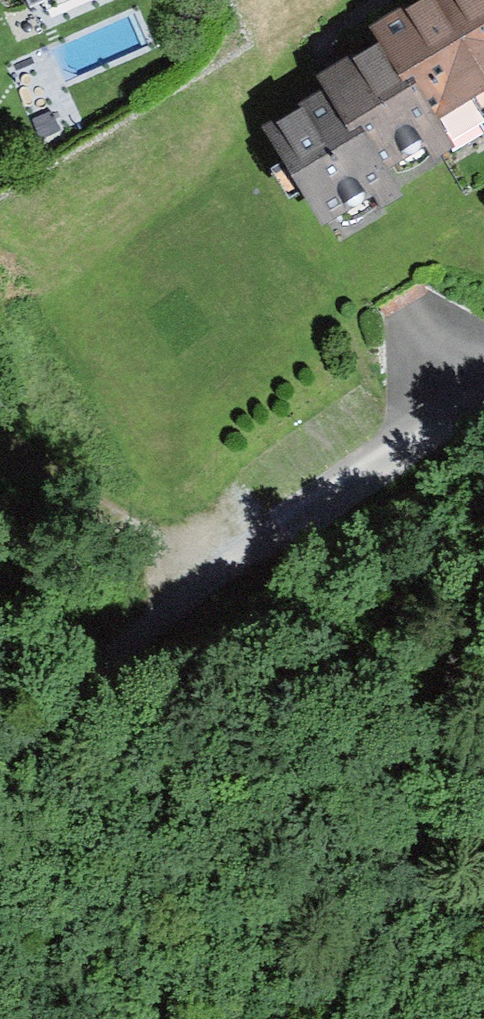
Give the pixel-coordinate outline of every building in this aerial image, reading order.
[(26,19),(71,0),(18,0),(26,19)] [(460,0),(410,0),(354,31),(366,53),(309,84),(320,104),(264,134),(322,243),(397,202),(389,188),(453,153),(440,129),(483,104),(483,42),(460,0)] [(483,42),(483,0),(460,0),(483,42)]
